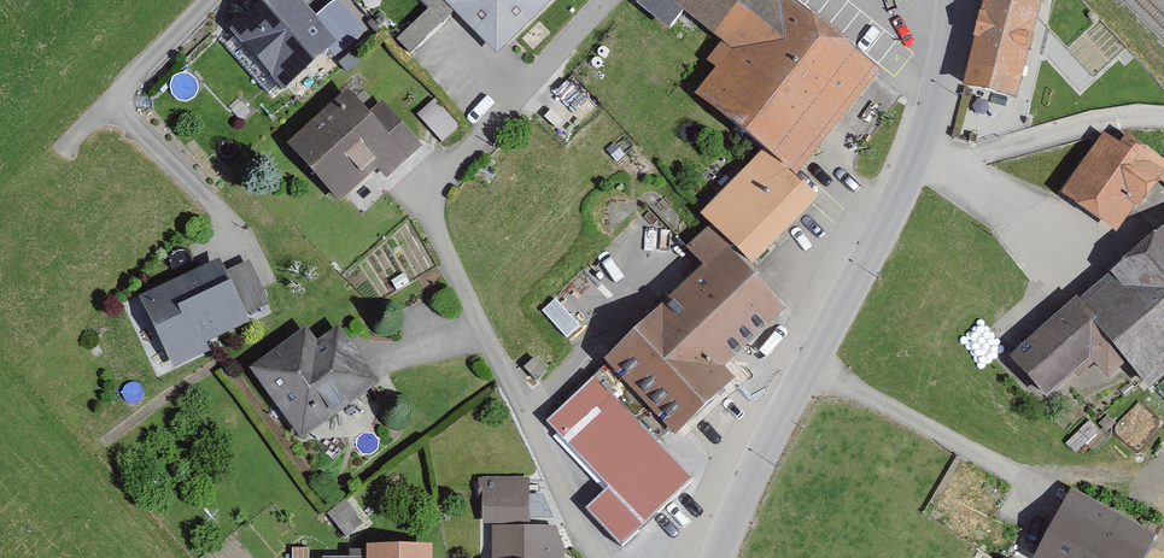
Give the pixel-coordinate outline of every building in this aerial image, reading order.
[(229,38),(282,91),(323,50),(273,0),(268,0),(229,38)] [(491,48),(544,1),(543,0),(454,0),(451,3),(491,48)] [(787,168),(862,79),(767,0),(669,0),(741,60),(707,101),(787,168)] [(1016,98),(1033,20),(1041,22),(1046,0),(993,0),(974,89),(1016,98)] [(344,99),(295,145),(338,192),(370,162),(381,174),(411,147),(393,127),(381,138),(344,99)] [(417,113),(440,140),(453,128),(430,102),(417,113)] [(1120,224),(1163,163),(1133,141),(1106,141),(1069,188),(1120,224)] [(746,268),(810,205),(765,160),(701,224),(746,268)] [(1013,358),(1074,431),(1163,357),(1163,234),(1013,358)] [(618,370),(680,432),(728,385),(715,372),(778,309),(729,260),(618,370)] [(168,353),(266,309),(244,261),(146,305),(168,353)] [(301,334),(247,371),(290,432),(361,383),(329,337),(311,349),(301,334)] [(623,548),(691,484),(594,381),(547,424),(610,492),(589,511),(623,548)] [(520,521),(520,485),(481,485),(481,521),(520,521)] [(1149,538),(1073,500),(1045,557),(1139,557),(1149,538)] [(490,557),(563,557),(552,537),(490,535),(490,557)] [(306,550),(287,551),(288,557),(306,557),(306,550)]
